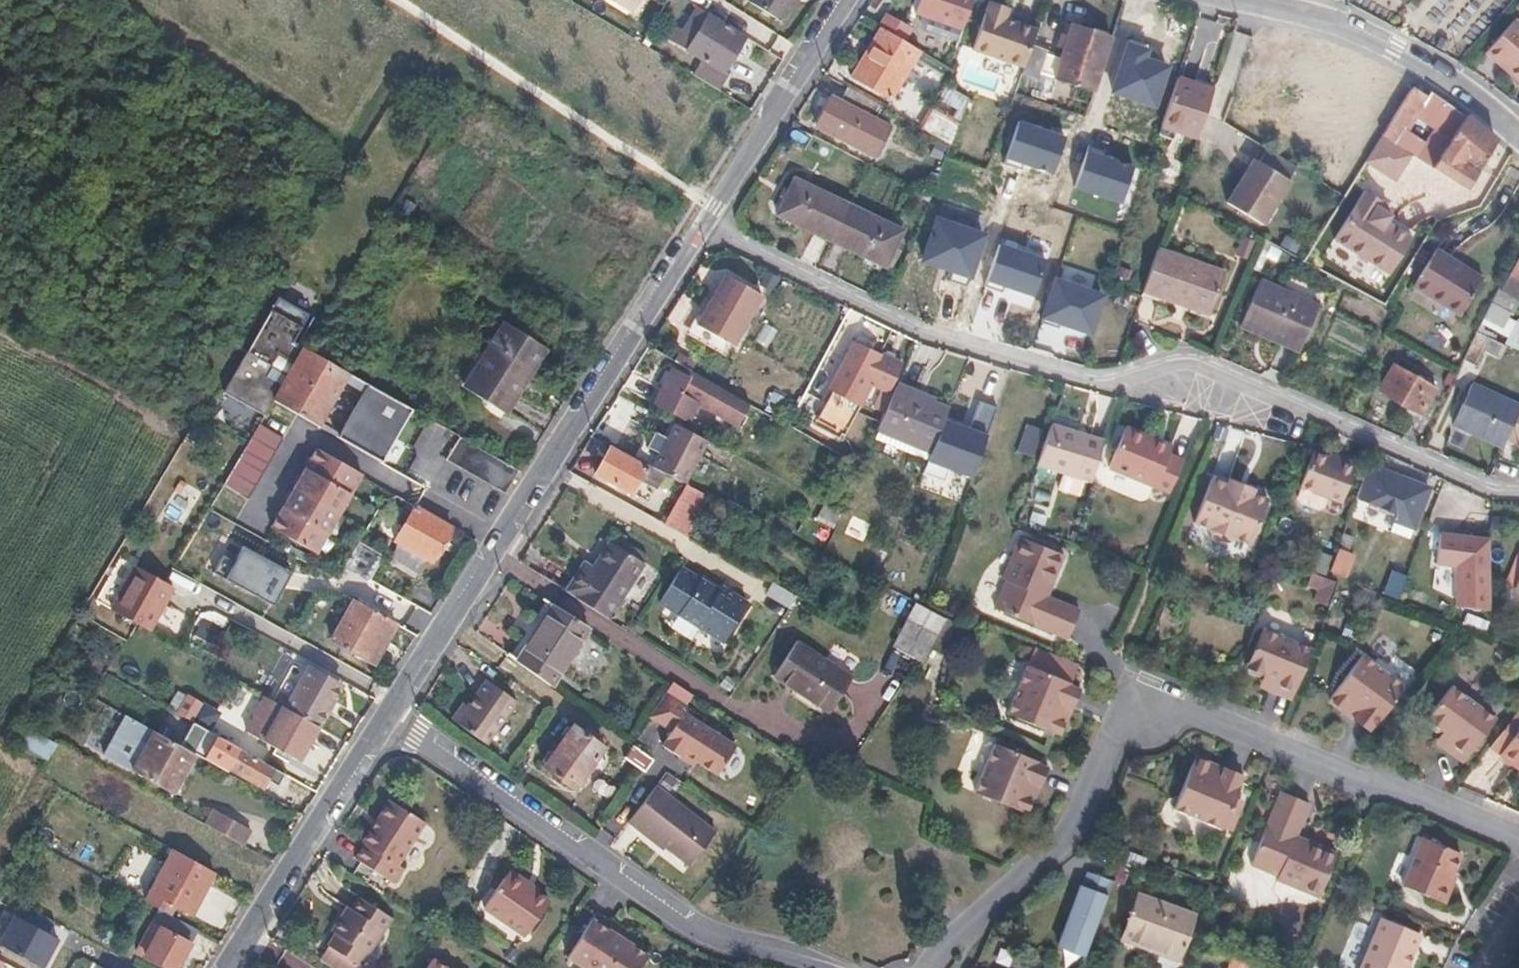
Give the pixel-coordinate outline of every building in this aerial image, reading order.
[(627,11),(633,0),(609,0),(627,11)] [(780,20),(792,0),(749,0),(780,20)] [(913,12),(960,29),(971,0),(917,0),(913,12)] [(1006,11),(988,5),(971,50),(1022,68),(1036,27),(1005,16),(1006,11)] [(681,30),(674,26),(666,39),(700,59),(690,74),(716,89),(725,75),(721,72),(743,36),(696,6),(681,30)] [(884,13),(877,26),(883,30),(904,42),(911,29),(884,13)] [(1483,54),(1518,83),(1518,26),(1510,19),(1483,54)] [(1108,37),(1071,24),(1059,57),(1052,75),(1091,89),(1108,37)] [(904,42),(883,30),(854,78),(892,101),(922,52),(904,42)] [(1151,48),(1127,41),(1112,94),(1156,108),(1170,66),(1149,58),(1151,48)] [(1046,50),(1032,45),(1022,73),(1036,78),(1039,71),(1045,52),(1046,50)] [(1059,57),(1045,52),(1039,71),(1052,75),(1059,57)] [(1210,89),(1175,77),(1159,126),(1194,137),(1210,89)] [(1424,97),(1408,86),(1378,135),(1402,150),(1408,141),(1397,134),(1410,114),(1448,138),(1462,117),(1428,92),(1424,97)] [(839,102),(830,97),(815,124),(877,157),(891,129),(873,119),(881,105),(847,87),(839,102)] [(929,109),(921,131),(951,141),(958,120),(929,109)] [(1462,117),(1448,138),(1428,167),(1464,191),(1493,142),(1463,115),(1462,117)] [(1064,137),(1019,120),(1007,157),(1052,172),(1064,137)] [(1402,150),(1378,135),(1367,152),(1362,161),(1391,180),(1407,154),(1402,150)] [(1136,166),(1089,147),(1075,187),(1122,204),(1136,166)] [(1294,165),(1264,147),(1256,161),(1251,158),(1247,165),(1249,166),(1244,175),(1241,173),(1224,203),(1259,225),(1286,180),(1285,179),(1294,165)] [(847,205),(794,179),(776,214),(830,241),(847,205)] [(1380,203),(1361,191),(1330,240),(1386,274),(1409,238),(1383,222),(1387,216),(1376,209),(1379,204),(1380,203)] [(1390,211),(1379,204),(1376,209),(1387,216),(1390,211)] [(903,233),(847,205),(830,241),(886,269),(903,233)] [(985,234),(933,216),(918,261),(969,278),(985,234)] [(1044,259),(1000,243),(986,281),(1032,294),(1044,259)] [(1222,272),(1155,248),(1141,290),(1177,303),(1179,298),(1209,308),(1222,272)] [(1481,278),(1432,249),(1410,286),(1460,314),(1481,278)] [(1507,275),(1518,281),(1518,250),(1507,275)] [(761,295),(723,273),(694,322),(731,345),(761,295)] [(1507,275),(1500,289),(1517,298),(1518,294),(1518,281),(1507,275)] [(1317,304),(1257,277),(1240,319),(1299,345),(1317,304)] [(1108,296),(1053,279),(1040,317),(1096,336),(1108,296)] [(1517,298),(1500,289),(1481,327),(1493,333),(1503,314),(1507,317),(1517,298)] [(262,415),(271,400),(318,426),(347,374),(302,348),(299,354),(291,350),(295,344),(290,342),(306,314),(276,297),(223,392),(262,415)] [(1179,298),(1177,303),(1207,313),(1209,308),(1179,298)] [(1240,319),(1238,323),(1297,349),(1299,345),(1240,319)] [(1515,322),(1504,345),(1518,351),(1518,350),(1518,324),(1515,322)] [(543,351),(501,325),(461,389),(502,415),(543,351)] [(1488,341),(1472,333),(1459,359),(1475,367),(1488,341)] [(856,335),(853,341),(869,349),(872,343),(856,335)] [(869,349),(853,341),(836,374),(839,375),(861,387),(862,386),(864,380),(878,354),(869,349)] [(900,365),(878,354),(864,380),(881,388),(888,392),(888,391),(900,365)] [(1433,388),(1392,366),(1378,392),(1418,415),(1433,388)] [(688,378),(671,368),(653,402),(687,420),(696,401),(681,392),(688,378)] [(861,387),(839,375),(816,420),(844,436),(847,429),(868,389),(862,386),(861,387)] [(410,409),(363,383),(334,435),(380,462),(410,409)] [(1468,384),(1451,424),(1500,448),(1506,436),(1515,417),(1518,409),(1518,408),(1468,384)] [(881,419),(875,432),(928,454),(947,409),(931,402),(930,405),(913,398),(914,395),(894,387),(892,392),(881,419)] [(888,392),(881,388),(869,413),(881,419),(892,392),(888,391),(888,392)] [(1515,417),(1506,436),(1518,442),(1518,419),(1515,417)] [(988,435),(946,419),(931,461),(972,477),(988,435)] [(247,497),(282,437),(258,423),(222,483),(247,497)] [(708,441),(677,425),(655,469),(665,474),(685,484),(686,485),(708,441)] [(1057,429),(1047,426),(1034,465),(1043,468),(1057,429)] [(1149,438),(1124,427),(1107,468),(1166,493),(1180,462),(1166,456),(1168,451),(1148,442),(1149,438)] [(1101,443),(1057,429),(1043,468),(1088,483),(1101,443)] [(518,469),(458,436),(445,461),(504,493),(518,469)] [(1149,438),(1148,442),(1168,451),(1170,447),(1149,438)] [(361,473),(316,447),(271,526),(317,551),(361,473)] [(611,448),(596,473),(631,494),(640,480),(657,490),(665,474),(655,469),(646,464),(644,468),(611,448)] [(1326,457),(1310,451),(1297,485),(1322,494),(1339,501),(1353,461),(1339,455),(1337,461),(1326,457)] [(1339,455),(1329,451),(1326,457),(1337,461),(1339,455)] [(1426,489),(1366,466),(1354,498),(1393,512),(1385,531),(1406,539),(1426,489)] [(1228,484),(1212,477),(1193,524),(1207,530),(1210,536),(1225,542),(1233,540),(1248,546),(1267,501),(1250,493),(1248,496),(1227,487),(1228,484)] [(1229,480),(1228,484),(1227,487),(1248,496),(1250,493),(1251,490),(1229,480)] [(686,485),(685,484),(664,524),(686,536),(707,496),(686,485)] [(1297,485),(1293,496),(1296,501),(1313,507),(1318,505),(1322,494),(1297,485)] [(450,526),(413,505),(393,540),(398,543),(390,558),(417,573),(425,558),(430,561),(450,526)] [(1487,539),(1438,539),(1438,571),(1488,570),(1487,539)] [(595,569),(585,563),(566,592),(610,620),(647,562),(613,540),(595,569)] [(293,569),(235,541),(218,575),(276,604),(293,569)] [(1002,583),(1008,585),(995,614),(1069,644),(1081,613),(1049,600),(1043,598),(1047,586),(1054,589),(1066,559),(1020,541),(1002,583)] [(1335,549),(1320,543),(1311,566),(1326,571),(1335,549)] [(1351,555),(1335,549),(1326,571),(1342,578),(1351,555)] [(172,588),(136,567),(111,610),(133,622),(148,631),(172,588)] [(1397,600),(1406,577),(1393,571),(1383,594),(1397,600)] [(722,644),(746,607),(729,596),(726,600),(717,594),(684,573),(663,607),(722,644)] [(1054,589),(1047,586),(1043,598),(1049,600),(1054,589)] [(729,596),(720,590),(717,594),(726,600),(729,596)] [(580,621),(546,600),(509,656),(540,678),(580,621)] [(395,624),(352,601),(331,639),(366,659),(379,634),(387,638),(395,624)] [(892,648),(925,662),(945,616),(912,602),(892,648)] [(1313,649),(1263,629),(1246,668),(1248,674),(1257,678),(1266,676),(1278,681),(1272,693),(1291,701),(1313,649)] [(387,638),(379,634),(366,659),(373,663),(387,638)] [(854,678),(800,643),(777,678),(831,713),(854,678)] [(1044,651),(1038,649),(1029,670),(1035,672),(1041,658),(1044,651)] [(1044,651),(1041,658),(1076,673),(1079,666),(1044,651)] [(1403,689),(1362,656),(1331,696),(1331,703),(1341,711),(1344,707),(1350,711),(1347,715),(1369,732),(1403,689)] [(1035,672),(1029,670),(1009,718),(1054,738),(1060,737),(1064,727),(1061,721),(1063,716),(1068,716),(1079,691),(1071,687),(1076,673),(1041,658),(1035,672)] [(341,682),(307,664),(284,706),(317,724),(341,682)] [(484,676),(465,703),(461,709),(456,705),(449,716),(482,739),(512,695),(484,676)] [(1278,681),(1266,676),(1261,688),(1272,693),(1278,681)] [(1424,721),(1424,727),(1432,733),(1439,732),(1449,739),(1442,748),(1462,763),(1494,720),(1450,686),(1424,721)] [(646,717),(668,732),(659,745),(686,763),(689,759),(695,763),(715,776),(734,746),(682,711),(685,706),(664,692),(646,717)] [(263,741),(283,705),(264,694),(244,730),(263,741)] [(199,703),(186,695),(176,713),(185,718),(189,720),(199,703)] [(465,703),(460,700),(456,705),(461,709),(465,703)] [(284,706),(283,705),(263,741),(296,760),(317,724),(284,706)] [(176,713),(165,707),(155,726),(174,737),(185,718),(176,713)] [(1350,711),(1344,707),(1341,711),(1347,715),(1350,711)] [(131,769),(154,730),(123,713),(102,752),(131,769)] [(185,718),(174,737),(227,767),(238,747),(189,720),(185,718)] [(1512,718),(1488,750),(1498,758),(1518,730),(1518,724),(1512,718)] [(562,739),(553,751),(544,764),(543,765),(572,787),(602,746),(572,724),(571,726),(562,739)] [(571,726),(565,725),(559,734),(562,739),(571,726)] [(9,738),(45,758),(52,746),(16,726),(9,738)] [(193,752),(154,730),(131,769),(170,791),(193,752)] [(1498,758),(1498,759),(1514,772),(1517,768),(1518,770),(1518,730),(1498,758)] [(1449,739),(1439,732),(1432,741),(1442,748),(1449,739)] [(632,744),(622,757),(642,771),(649,762),(652,759),(632,744)] [(271,766),(238,747),(227,767),(260,786),(264,778),(271,766)] [(1045,768),(997,748),(975,797),(1020,816),(1026,815),(1030,804),(1028,798),(1030,792),(1036,790),(1045,768)] [(553,751),(546,750),(541,758),(544,764),(553,751)] [(695,763),(689,759),(686,763),(692,767),(695,763)] [(1203,762),(1195,766),(1176,811),(1232,835),(1241,813),(1234,810),(1237,801),(1246,780),(1221,770),(1220,770),(1217,773),(1212,771),(1212,767),(1212,765),(1203,762)] [(279,770),(271,766),(264,778),(272,782),(279,770)] [(714,826),(653,784),(627,820),(642,831),(644,828),(690,860),(714,826)] [(1036,790),(1030,792),(1028,798),(1030,804),(1036,790)] [(1314,809),(1283,795),(1252,867),(1277,878),(1275,883),(1316,900),(1335,857),(1314,847),(1312,853),(1298,847),(1300,841),(1314,809)] [(370,827),(361,842),(363,844),(354,858),(391,882),(401,866),(397,864),(424,823),(388,800),(376,819),(378,821),(373,829),(370,827)] [(1245,804),(1237,801),(1234,810),(1241,813),(1245,804)] [(212,810),(204,824),(240,844),(248,830),(212,810)] [(1458,855),(1420,839),(1400,888),(1443,906),(1450,888),(1445,886),(1449,875),(1458,855)] [(1314,847),(1300,841),(1298,847),(1312,853),(1314,847)] [(213,871),(172,848),(143,901),(156,909),(167,914),(173,904),(174,904),(178,897),(193,906),(213,871)] [(524,881),(506,869),(481,908),(523,935),(546,899),(532,890),(522,884),(524,881)] [(1114,881),(1089,870),(1059,947),(1084,957),(1114,881)] [(1455,878),(1449,875),(1445,886),(1450,888),(1455,878)] [(524,881),(522,884),(532,890),(534,887),(524,881)] [(1191,915),(1135,894),(1120,931),(1157,945),(1154,953),(1174,961),(1191,915)] [(344,917),(340,914),(329,931),(333,934),(326,945),(358,965),(389,917),(357,896),(349,908),(344,917)] [(193,906),(178,897),(174,904),(189,913),(193,906)] [(349,908),(345,906),(340,914),(344,917),(349,908)] [(156,909),(150,920),(159,925),(186,940),(192,928),(167,914),(156,909)] [(566,953),(589,967),(636,967),(646,953),(626,940),(608,928),(612,921),(594,910),(566,953)] [(52,941),(9,918),(0,936),(0,948),(38,967),(39,967),(52,941)] [(612,921),(608,928),(626,940),(630,933),(612,921)] [(1379,921),(1359,967),(1405,967),(1418,938),(1379,921)] [(159,925),(143,955),(167,967),(174,967),(189,942),(186,940),(159,925)] [(424,967),(454,967),(433,954),(424,967)] [(0,959),(0,967),(6,967),(9,964),(0,959)]
